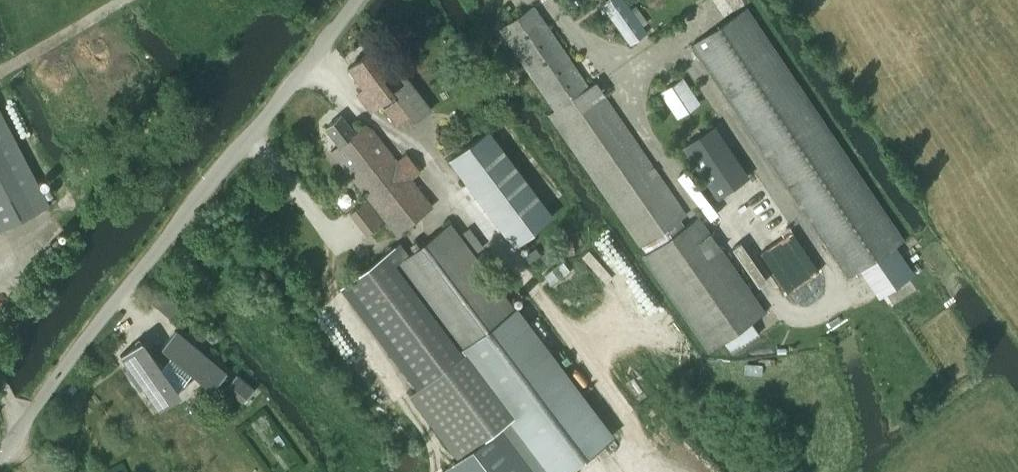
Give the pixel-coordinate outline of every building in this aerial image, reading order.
[(623,0),(611,0),(602,6),(630,46),(647,34),(623,0)] [(622,222),(639,246),(645,254),(641,256),(707,352),(712,349),(722,342),(729,352),(757,332),(750,322),(765,312),(699,216),(685,226),(679,219),(685,215),(603,94),(608,91),(604,86),(599,89),(594,82),(587,86),(532,6),(499,29),(554,109),(548,114),(622,222)] [(848,277),(903,240),(902,238),(746,7),(732,17),(690,45),(848,277)] [(379,103),(396,126),(408,117),(413,123),(429,110),(393,62),(386,68),(371,49),(349,67),(363,87),(358,92),(370,109),(379,103)] [(682,79),(661,93),(677,117),(698,103),(682,79)] [(48,205),(0,113),(0,230),(48,205)] [(331,151),(396,234),(431,206),(410,179),(421,171),(406,152),(396,160),(366,122),(354,132),(340,116),(324,128),(337,146),(331,151)] [(680,146),(715,199),(748,176),(713,125),(680,146)] [(449,160),(514,247),(552,218),(487,130),(449,160)] [(342,286),(419,388),(408,395),(457,459),(508,421),(547,471),(565,471),(613,435),(516,307),(514,309),(456,231),(450,224),(440,231),(402,260),(393,248),(342,286)] [(212,390),(226,373),(175,330),(161,347),(171,355),(160,368),(140,340),(120,355),(132,372),(128,374),(139,389),(143,387),(156,406),(177,391),(192,373),(212,390)] [(254,390),(236,375),(226,387),(244,402),(254,390)] [(73,393),(77,388),(72,384),(68,389),(73,393)]
